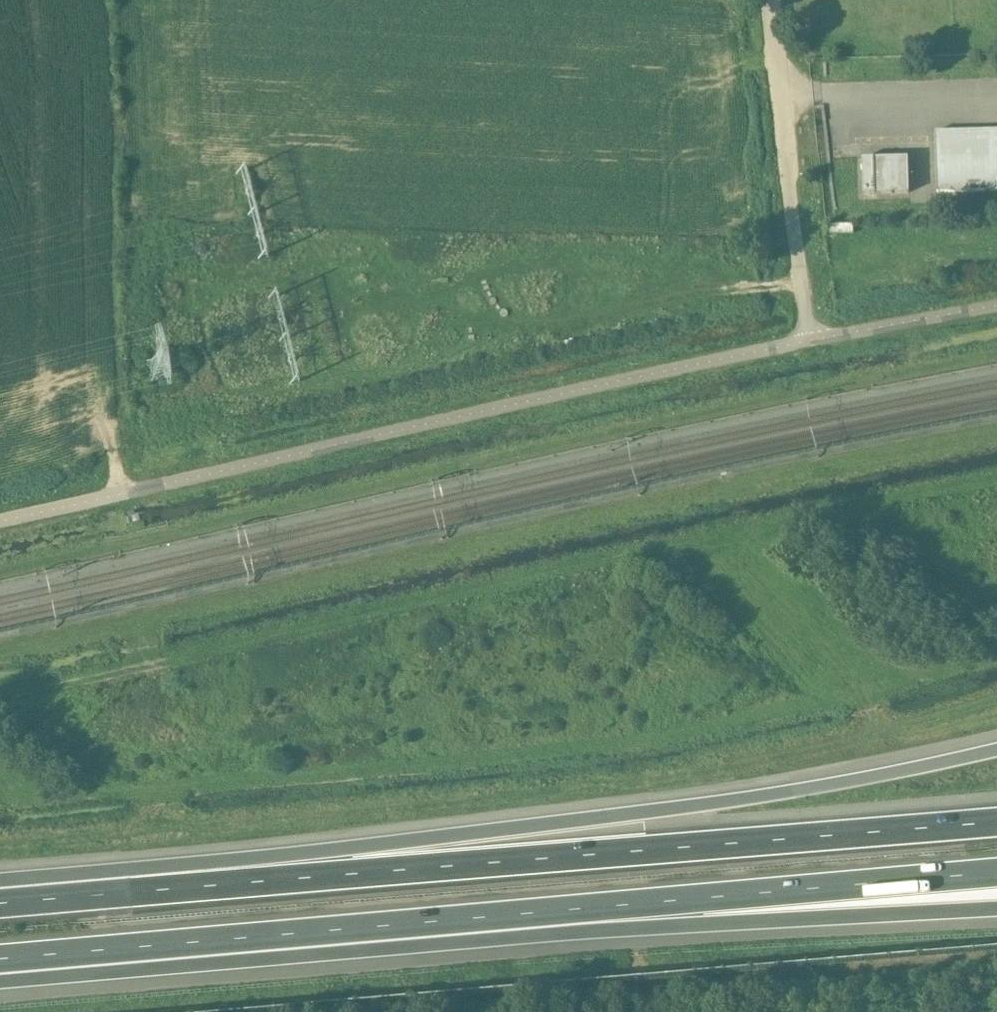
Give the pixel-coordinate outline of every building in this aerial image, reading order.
[(935,132),(937,193),(996,192),(996,131),(935,132)] [(909,194),(908,158),(862,159),(863,195),(909,194)]
